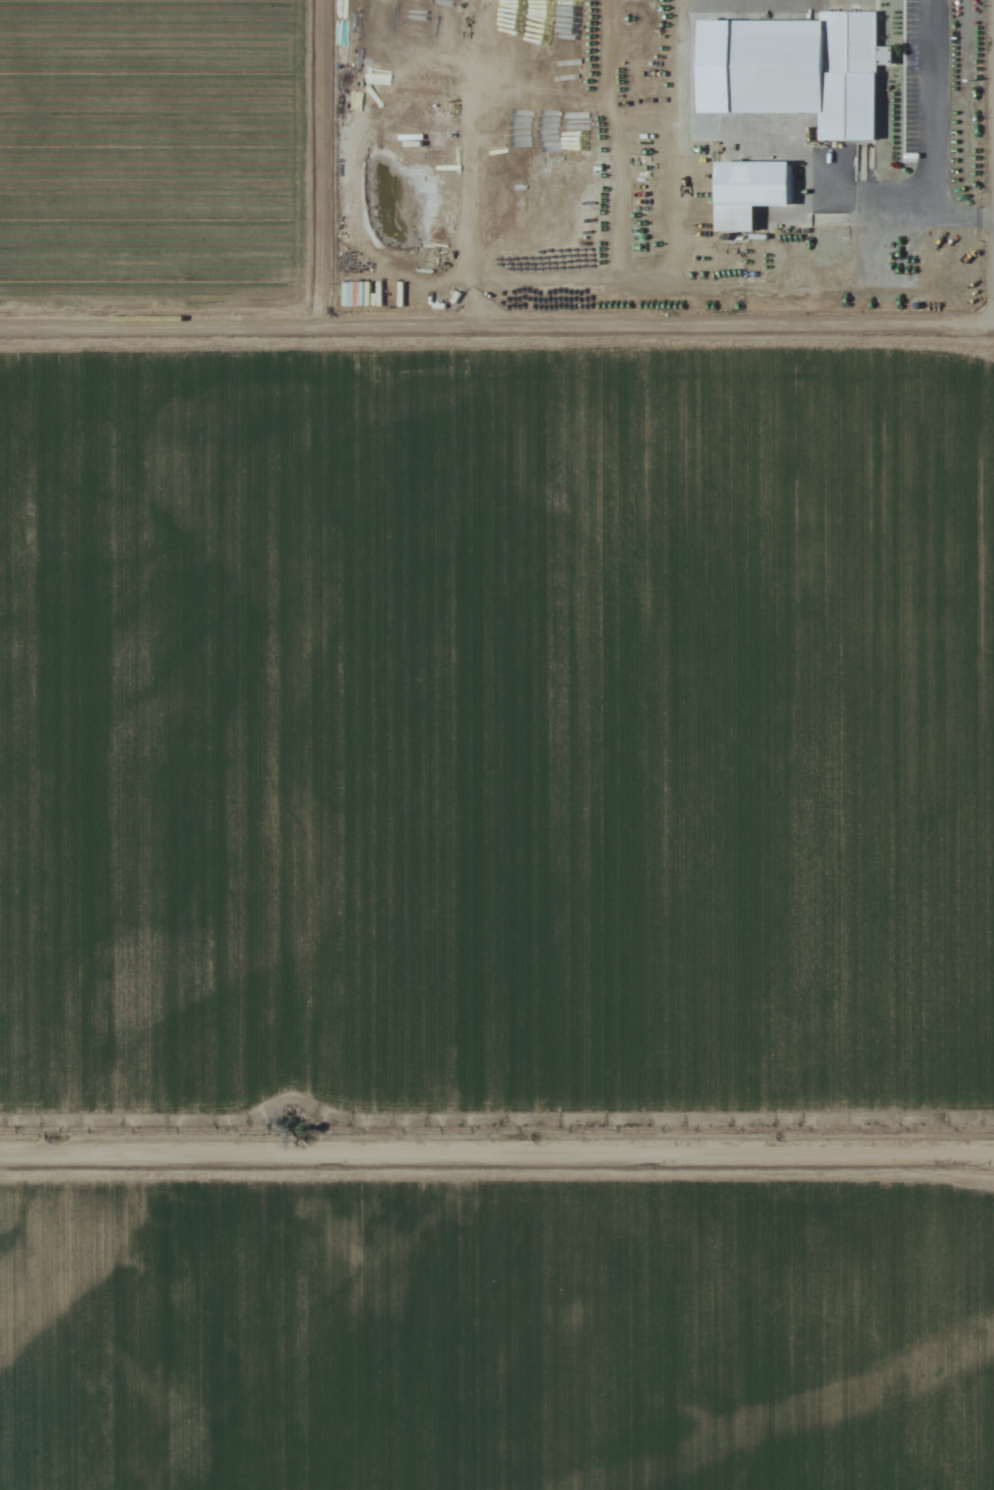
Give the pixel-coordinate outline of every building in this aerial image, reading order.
[(733,21),(732,114),(821,115),(821,142),(877,142),(877,64),(885,64),(885,50),(877,50),(878,12),(821,12),(821,22),(733,21)] [(756,233),(756,208),(792,208),(792,163),(718,163),(718,233),(756,233)]
